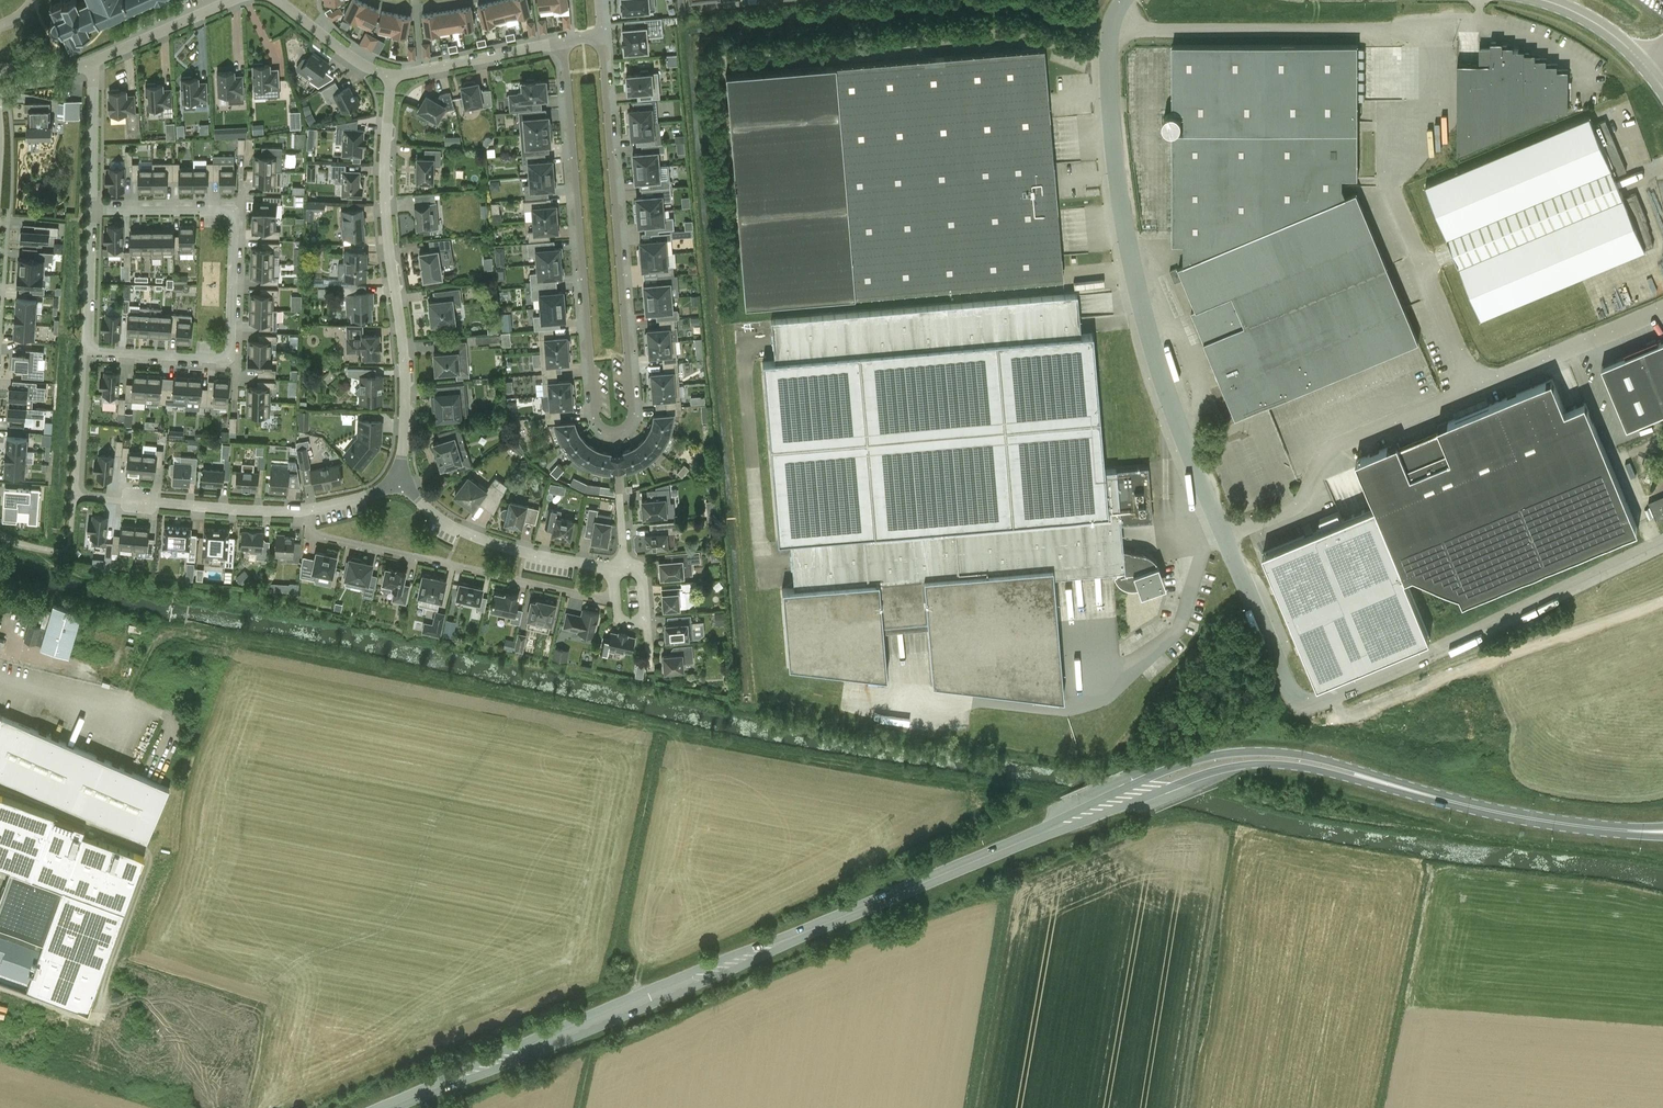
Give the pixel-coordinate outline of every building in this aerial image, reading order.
[(51,21),(51,24),(52,27),(53,28),(54,30),(56,31),(58,31),(60,31),(62,30),(70,49),(82,43),(79,35),(91,30),(88,23),(140,0),(80,0),(78,1),(78,0),(63,0),(51,6),(55,16),(53,17),(52,19),(51,21)] [(357,21),(365,3),(358,0),(351,0),(344,15),(357,21)] [(490,2),(495,21),(506,19),(501,0),(500,0),(490,2)] [(518,16),(514,0),(501,0),(506,19),(518,16)] [(518,16),(530,13),(527,0),(514,0),(518,16)] [(552,0),(538,0),(539,10),(553,8),(552,0)] [(620,1),(619,1),(619,9),(621,9),(621,14),(625,14),(625,15),(639,14),(639,13),(650,12),(649,0),(620,0),(620,1)] [(686,14),(684,0),(677,0),(679,15),(686,14)] [(482,25),(495,21),(490,2),(477,6),(482,25)] [(378,10),(365,3),(357,21),(370,28),(378,10)] [(333,11),(328,14),(331,20),(343,13),(339,7),(333,11)] [(458,9),(461,28),(474,26),(471,7),(458,9)] [(458,9),(446,11),(449,30),(461,28),(458,9)] [(378,30),(392,33),(396,14),(382,11),(378,30)] [(438,32),(449,30),(446,11),(435,13),(438,32)] [(435,13),(422,15),(425,34),(438,32),(435,13)] [(410,16),(396,14),(392,33),(406,36),(410,16)] [(340,17),(338,25),(347,28),(349,20),(340,17)] [(646,30),(661,29),(660,18),(637,20),(637,27),(622,29),(623,37),(622,37),(622,44),(623,44),(624,52),(647,51),(646,30)] [(545,19),(538,20),(540,33),(546,33),(545,19)] [(535,35),(534,22),(527,22),(529,36),(535,35)] [(359,44),(365,47),(372,36),(366,32),(359,44)] [(371,51),(377,39),(372,36),(365,47),(371,51)] [(1479,46),(1479,64),(1457,64),(1457,155),(1546,118),(1546,116),(1557,116),(1557,110),(1567,110),(1568,92),(1568,70),(1557,70),(1557,64),(1546,64),(1546,58),(1535,58),(1535,53),(1524,53),(1524,49),(1513,49),(1513,46),(1502,46),(1502,42),(1490,42),(1490,46),(1479,46)] [(1358,45),(1172,45),(1172,112),(1184,111),(1184,132),(1172,132),(1172,243),(1183,243),(1183,264),(1178,267),(1196,309),(1191,311),(1236,417),(1419,340),(1356,192),(1347,196),(1342,187),(1342,177),(1358,177),(1358,45)] [(1043,48),(835,66),(725,75),(745,305),(1063,279),(1043,48)] [(297,70),(310,80),(310,81),(318,87),(333,78),(332,78),(331,78),(322,72),(328,65),(312,54),(308,59),(306,58),(302,58),(296,66),(297,70)] [(278,68),(270,68),(270,65),(263,66),(263,63),(254,64),(254,66),(253,66),(254,89),(265,88),(265,96),(279,96),(278,68)] [(640,74),(626,75),(626,82),(625,82),(626,90),(627,90),(627,93),(642,91),(643,99),(660,97),(658,81),(651,82),(650,72),(648,73),(648,69),(640,70),(640,74)] [(218,95),(229,95),(230,103),(244,102),(243,87),(235,87),(234,72),(217,73),(218,95)] [(199,77),(180,78),(181,89),(182,89),(182,94),(181,94),(181,102),(182,102),(183,111),(208,109),(207,82),(199,82),(199,77)] [(530,99),(546,98),(545,88),(548,88),(547,84),(545,84),(545,80),(534,81),(534,79),(527,79),(527,81),(526,81),(526,82),(521,82),(522,83),(524,83),(525,90),(519,91),(519,94),(509,95),(511,110),(531,108),(530,99)] [(473,108),(482,107),(492,105),(491,89),(482,90),(482,91),(479,91),(477,83),(476,83),(475,81),(473,80),(469,80),(466,81),(463,83),(463,84),(463,86),(461,86),(463,96),(460,97),(461,104),(465,104),(465,107),(473,105),(473,108)] [(342,112),(360,103),(356,96),(354,97),(349,87),(341,91),(335,82),(321,90),(326,100),(328,98),(331,103),(336,100),(342,112)] [(163,90),(163,85),(156,86),(156,84),(147,84),(147,86),(146,86),(147,109),(163,108),(164,116),(172,116),(171,90),(163,90)] [(134,95),(126,96),(126,91),(119,91),(119,89),(110,90),(110,92),(108,92),(109,97),(108,97),(109,114),(110,114),(110,115),(126,114),(127,131),(139,131),(138,112),(135,113),(134,95)] [(446,110),(454,108),(450,91),(440,94),(438,98),(435,97),(433,100),(426,96),(418,110),(424,114),(425,119),(443,115),(446,110)] [(80,119),(81,100),(64,100),(64,103),(58,102),(57,117),(64,118),(80,119)] [(630,122),(630,124),(652,122),(651,114),(657,113),(656,100),(642,101),(643,109),(629,110),(629,113),(627,113),(628,122),(630,122)] [(50,124),(50,110),(50,103),(24,103),(24,111),(28,111),(28,124),(27,124),(27,136),(51,136),(51,124),(50,124)] [(309,105),(302,106),(305,116),(311,113),(309,105)] [(523,119),(524,133),(551,130),(551,123),(548,123),(548,116),(535,117),(534,110),(518,111),(519,120),(523,119)] [(301,128),(300,112),(290,113),(291,128),(301,128)] [(1624,198),(1614,175),(1626,170),(1606,120),(1593,125),(1590,116),(1425,185),(1481,318),(1645,249),(1645,248),(1653,245),(1650,237),(1651,236),(1647,227),(1648,227),(1645,219),(1647,218),(1636,193),(1624,198)] [(365,147),(365,139),(363,139),(363,130),(357,130),(357,120),(336,124),(335,143),(343,144),(342,155),(362,157),(362,147),(365,147)] [(263,121),(252,122),(253,132),(263,132),(263,121)] [(653,131),(652,122),(630,124),(630,127),(628,127),(629,135),(631,135),(631,138),(645,137),(646,145),(659,144),(658,131),(653,131)] [(246,130),(213,131),(213,138),(246,137),(246,130)] [(552,138),(551,130),(524,133),(525,146),(521,147),(522,155),(538,153),(537,146),(550,145),(550,138),(552,138)] [(294,132),(295,144),(304,143),(303,131),(294,132)] [(659,144),(646,145),(646,153),(632,154),(634,168),(660,166),(658,166),(657,153),(665,152),(664,144),(659,144)] [(261,147),(261,156),(254,156),(254,170),(276,171),(281,171),(282,147),(261,147)] [(415,173),(414,180),(417,180),(417,182),(433,182),(433,157),(440,157),(440,150),(424,150),(424,158),(417,158),(417,173),(415,173)] [(528,168),(529,176),(553,174),(552,169),(554,168),(554,163),(552,162),(551,160),(538,161),(538,154),(522,155),(523,168),(528,168)] [(138,163),(132,163),(131,166),(131,178),(138,178),(138,190),(152,190),(152,168),(138,168),(138,163)] [(152,163),(152,168),(152,190),(166,190),(166,178),(172,178),(172,163),(152,163)] [(179,190),(193,190),(193,168),(179,168),(179,163),(172,163),(172,178),(179,178),(179,190)] [(206,168),(193,168),(193,190),(206,190),(206,178),(213,178),(213,163),(206,163),(206,168)] [(233,163),(213,163),(213,178),(219,178),(220,190),(234,190),(233,163)] [(361,195),(362,189),(360,187),(359,187),(359,172),(345,171),(346,165),(331,164),(331,178),(336,178),(335,182),(342,182),(342,196),(357,197),(360,197),(361,195)] [(649,189),(654,188),(670,187),(669,179),(661,179),(660,166),(634,168),(635,182),(649,181),(649,189)] [(109,174),(105,174),(105,184),(109,184),(109,191),(124,190),(123,168),(109,168),(109,174)] [(281,171),(276,171),(254,170),(253,184),(266,184),(265,191),(280,191),(281,171)] [(553,180),(553,174),(529,176),(530,185),(524,185),(525,199),(541,197),(540,190),(554,189),(554,187),(555,185),(555,181),(553,180)] [(489,189),(499,188),(498,179),(489,180),(489,189)] [(671,200),(670,187),(654,188),(655,196),(636,198),(637,203),(634,203),(634,211),(637,211),(637,212),(662,210),(661,201),(671,200)] [(253,202),(252,216),(275,217),(275,203),(280,203),(280,197),(266,196),(265,203),(253,202)] [(530,209),(531,220),(556,218),(556,213),(558,212),(558,207),(555,206),(555,205),(547,206),(546,199),(523,201),(524,210),(530,209)] [(428,202),(415,203),(416,214),(415,214),(416,220),(417,231),(430,230),(430,228),(437,228),(435,203),(428,203),(428,202)] [(306,203),(306,220),(314,220),(314,211),(325,211),(325,204),(306,203)] [(498,203),(491,204),(492,213),(499,212),(498,203)] [(341,211),(343,239),(364,237),(362,209),(341,211)] [(663,218),(662,210),(637,212),(637,213),(635,213),(635,221),(638,220),(638,226),(658,224),(658,230),(673,229),(672,217),(663,218)] [(275,217),(252,216),(252,217),(253,217),(252,230),(265,230),(264,237),(279,237),(279,231),(274,230),(275,217)] [(557,223),(556,218),(531,220),(532,231),(526,231),(527,240),(549,238),(549,232),(557,231),(557,230),(559,229),(559,224),(557,223)] [(58,227),(35,225),(34,232),(22,231),(21,240),(23,240),(23,247),(37,248),(38,239),(47,240),(48,235),(57,236),(58,227)] [(122,227),(118,227),(108,227),(108,233),(104,233),(104,243),(108,243),(108,256),(121,256),(121,249),(123,249),(122,227)] [(180,239),(173,239),(173,254),(194,254),(194,227),(180,227),(180,239)] [(130,253),(131,253),(141,253),(141,231),(130,231),(130,252),(130,253)] [(141,253),(152,253),(152,231),(141,231),(141,253)] [(162,259),(162,253),(162,231),(152,231),(152,253),(152,259),(162,259)] [(173,254),(173,239),(173,231),(162,231),(162,253),(173,253),(173,254)] [(638,248),(639,256),(666,253),(665,240),(671,240),(670,232),(651,234),(651,239),(650,241),(640,242),(640,248),(638,248)] [(437,251),(450,249),(449,240),(430,242),(431,251),(419,253),(424,280),(441,277),(437,251)] [(536,256),(537,264),(560,262),(560,256),(562,256),(561,248),(545,249),(544,241),(527,243),(528,255),(536,256)] [(279,256),(279,250),(279,243),(264,242),(264,249),(252,249),(251,263),(273,263),(273,255),(279,256)] [(505,265),(503,247),(495,247),(496,266),(505,265)] [(42,274),(44,274),(45,265),(49,265),(49,261),(53,261),(53,252),(35,251),(34,259),(19,258),(19,262),(17,262),(17,270),(18,270),(18,272),(42,274)] [(365,279),(366,252),(345,251),(345,261),(340,261),(340,277),(344,277),(344,278),(365,279)] [(674,275),(673,267),(667,267),(666,253),(639,256),(639,263),(641,263),(642,270),(656,268),(657,276),(674,275)] [(561,268),(560,262),(537,264),(538,273),(530,273),(531,286),(547,285),(546,277),(564,276),(563,267),(561,268)] [(273,277),(273,263),(251,263),(251,276),(263,277),(263,283),(278,284),(278,277),(273,277)] [(504,269),(495,270),(496,279),(504,278),(504,269)] [(42,274),(18,272),(18,275),(16,275),(16,283),(17,283),(17,285),(30,286),(30,293),(44,294),(45,286),(41,286),(42,274)] [(674,275),(657,276),(657,283),(642,284),(643,299),(679,296),(677,275),(674,275)] [(536,299),(537,308),(564,306),(563,303),(565,301),(564,296),(563,295),(562,291),(547,293),(547,285),(531,286),(532,299),(536,299)] [(371,303),(373,303),(372,293),(357,293),(357,286),(342,286),(343,295),(347,295),(347,303),(352,303),(352,319),(371,319),(371,303)] [(250,295),(250,309),(272,309),(272,296),(277,296),(278,289),(263,289),(263,295),(250,295)] [(431,325),(446,323),(446,325),(448,328),(452,327),(454,324),(454,322),(455,322),(453,306),(461,305),(459,289),(434,292),(435,300),(429,301),(431,325)] [(1063,698),(1052,575),(1124,569),(1124,572),(1115,575),(1116,577),(1117,580),(1118,581),(1119,583),(1121,585),(1123,586),(1126,587),(1128,588),(1131,588),(1132,588),(1133,588),(1135,596),(1160,590),(1156,568),(1155,567),(1154,564),(1153,562),(1151,560),(1149,558),(1147,556),(1144,555),(1140,553),(1122,549),(1120,523),(1152,520),(1147,466),(1104,470),(1092,333),(1080,334),(1076,294),(771,319),(774,360),(762,361),(778,541),(790,540),(794,587),(782,588),(788,664),(886,676),(882,630),(927,626),(932,682),(1063,698)] [(656,320),(660,320),(678,318),(677,309),(673,310),(672,297),(679,296),(643,299),(645,315),(656,314),(656,320)] [(15,311),(36,312),(37,300),(16,298),(15,311)] [(121,313),(121,304),(108,304),(108,312),(121,313)] [(534,330),(539,330),(552,329),(552,328),(550,328),(549,321),(565,320),(565,317),(566,315),(566,310),(564,308),(564,306),(537,308),(538,316),(533,316),(534,330)] [(140,307),(139,313),(138,335),(148,336),(150,314),(150,308),(140,307)] [(277,309),(272,309),(250,309),(249,322),(262,323),(262,329),(277,330),(277,309)] [(15,311),(14,324),(35,325),(36,312),(15,311)] [(510,311),(500,311),(501,329),(511,329),(510,311)] [(127,334),(138,335),(139,313),(129,312),(128,314),(127,334)] [(106,320),(102,320),(101,330),(105,331),(105,337),(119,338),(120,315),(106,314),(106,320)] [(160,314),(150,314),(148,336),(159,336),(160,314)] [(170,337),(170,329),(171,314),(171,315),(160,314),(159,336),(170,337)] [(192,316),(171,314),(170,329),(177,330),(176,342),(190,343),(192,316)] [(670,341),(678,340),(676,319),(678,319),(678,318),(660,320),(660,328),(647,329),(647,333),(645,333),(645,341),(648,341),(648,343),(670,341)] [(34,338),(35,325),(14,324),(13,336),(34,338)] [(363,358),(365,358),(365,361),(373,361),(373,357),(380,357),(379,335),(362,335),(362,326),(347,325),(347,338),(346,338),(347,352),(362,351),(363,358)] [(539,330),(541,352),(567,349),(567,348),(570,348),(569,339),(566,340),(566,336),(553,337),(552,329),(539,330)] [(248,354),(248,355),(271,356),(271,355),(271,342),(276,342),(276,335),(261,335),(261,341),(249,341),(249,354),(248,354)] [(1601,366),(1627,427),(1662,412),(1662,340),(1601,366)] [(662,355),(663,364),(677,362),(676,354),(671,354),(670,341),(648,343),(648,345),(646,345),(646,353),(649,353),(649,356),(662,355)] [(459,367),(467,366),(465,342),(445,344),(446,353),(434,354),(435,373),(445,373),(445,375),(456,374),(456,372),(459,371),(459,367)] [(541,352),(542,373),(556,372),(555,364),(568,363),(568,360),(571,359),(570,351),(567,351),(567,349),(541,352)] [(26,357),(12,356),(11,369),(22,370),(22,377),(44,379),(44,370),(38,370),(39,359),(43,359),(44,351),(26,350),(26,357)] [(270,369),(271,356),(248,355),(248,369),(260,369),(260,376),(275,376),(275,369),(270,369)] [(652,385),(652,387),(678,384),(677,362),(663,364),(664,372),(651,373),(651,377),(648,377),(649,385),(652,385)] [(382,376),(364,376),(364,368),(347,368),(347,375),(360,378),(360,379),(360,385),(354,391),(360,397),(360,402),(381,403),(382,376)] [(116,402),(117,396),(119,373),(112,373),(112,371),(106,371),(106,372),(105,372),(104,378),(100,378),(100,388),(104,389),(103,401),(116,402)] [(544,396),(549,396),(571,393),(570,391),(573,391),(573,383),(570,383),(570,380),(557,381),(556,372),(542,373),(544,396)] [(145,403),(146,397),(147,375),(133,375),(133,387),(126,386),(125,399),(125,401),(145,403)] [(161,376),(147,375),(146,397),(159,398),(159,404),(166,404),(167,389),(160,389),(161,376)] [(173,389),(167,389),(166,404),(186,405),(186,400),(188,378),(174,377),(173,389)] [(200,406),(206,407),(207,392),(201,391),(202,379),(188,378),(186,400),(200,401),(200,406)] [(1459,594),(1463,602),(1638,530),(1585,402),(1565,411),(1552,379),(1438,426),(1451,458),(1411,475),(1398,443),(1356,460),(1375,505),(1375,506),(1405,578),(1413,575),(1459,594)] [(214,392),(207,392),(206,407),(227,408),(229,381),(215,380),(214,392)] [(287,380),(287,393),(295,393),(296,380),(287,380)] [(11,407),(25,408),(26,398),(45,399),(46,387),(36,386),(37,382),(26,381),(25,389),(10,388),(10,390),(8,390),(8,396),(9,396),(9,398),(11,398),(11,407)] [(247,387),(247,401),(269,402),(269,388),(274,388),(275,382),(260,381),(260,388),(247,387)] [(437,420),(460,418),(467,417),(464,383),(446,384),(447,393),(435,394),(435,395),(432,395),(433,405),(436,405),(437,420)] [(666,399),(667,407),(680,406),(678,384),(652,387),(652,388),(649,389),(650,397),(653,396),(653,400),(666,399)] [(545,409),(546,417),(559,416),(559,408),(572,407),(572,403),(574,403),(574,395),(571,395),(571,393),(549,396),(550,408),(545,409)] [(268,416),(269,402),(247,401),(247,415),(268,416)] [(25,408),(11,407),(9,406),(8,417),(10,417),(9,425),(23,426),(24,417),(44,418),(44,409),(25,408)] [(681,413),(680,406),(667,407),(667,414),(654,415),(653,418),(653,420),(653,421),(652,424),(651,427),(669,434),(670,431),(670,429),(671,426),(672,424),(672,421),(673,418),(673,416),(673,414),(681,413)] [(299,411),(298,429),(309,429),(309,411),(299,411)] [(547,424),(554,424),(555,426),(556,429),(557,432),(557,433),(558,436),(560,438),(561,440),(562,442),(578,433),(577,430),(576,427),(575,426),(574,424),(574,422),(560,423),(559,416),(546,417),(547,424)] [(375,446),(374,446),(376,442),(377,442),(378,442),(379,441),(380,441),(380,440),(380,439),(381,422),(359,421),(358,438),(345,454),(353,460),(352,461),(361,469),(376,451),(376,450),(376,449),(376,448),(376,447),(375,447),(375,446)] [(441,468),(449,466),(451,472),(471,466),(459,427),(439,434),(441,440),(433,443),(441,468)] [(668,436),(669,434),(651,427),(650,429),(649,431),(648,432),(646,435),(645,437),(644,438),(659,450),(661,448),(662,446),(663,444),(665,442),(667,438),(668,436)] [(579,433),(578,433),(562,442),(563,444),(565,446),(566,448),(567,450),(570,453),(571,454),(572,455),(574,457),(587,443),(584,441),(582,438),(580,436),(579,433)] [(5,449),(27,450),(27,438),(6,436),(5,449)] [(516,436),(507,443),(521,456),(524,451),(516,436)] [(636,445),(634,447),(644,463),(647,461),(648,460),(652,457),(655,454),(657,453),(659,450),(644,438),(642,441),(639,443),(637,445),(636,445)] [(197,449),(198,440),(188,439),(188,448),(197,449)] [(115,455),(121,455),(122,446),(123,446),(124,440),(116,440),(115,455)] [(306,448),(305,448),(303,442),(296,443),(300,468),(310,466),(306,448)] [(231,460),(229,460),(230,455),(230,444),(223,443),(222,455),(225,455),(224,460),(224,468),(230,469),(231,460)] [(589,444),(587,443),(574,457),(578,460),(580,462),(583,463),(585,465),(588,466),(591,467),(598,449),(596,448),(592,446),(590,445),(589,444)] [(129,447),(123,446),(122,446),(121,455),(121,461),(127,461),(126,474),(140,475),(142,453),(129,452),(129,447)] [(624,469),(625,470),(627,470),(630,469),(633,468),(636,467),(640,465),(644,463),(634,447),(631,448),(628,449),(625,451),(623,451),(623,455),(624,469)] [(27,450),(5,449),(5,461),(26,463),(27,450)] [(156,454),(142,453),(140,475),(154,476),(155,464),(162,465),(163,450),(156,449),(156,454)] [(610,455),(610,452),(608,452),(604,451),(601,451),(599,450),(598,449),(591,467),(594,469),(597,469),(601,470),(604,471),(607,471),(612,472),(611,469),(610,455)] [(113,457),(99,455),(99,462),(94,461),(93,471),(97,472),(97,478),(111,479),(113,457)] [(618,455),(610,455),(611,469),(619,469),(624,469),(623,455),(618,455)] [(189,485),(190,473),(196,473),(197,457),(181,456),(180,463),(175,462),(175,464),(171,464),(171,474),(174,474),(173,484),(175,484),(175,486),(181,486),(181,485),(189,485)] [(26,463),(5,461),(4,474),(25,475),(26,463)] [(287,492),(288,476),(299,476),(296,462),(289,461),(288,470),(271,469),(270,491),(275,491),(275,493),(282,493),(282,491),(287,492)] [(258,473),(254,472),(254,464),(242,463),(242,472),(237,471),(236,488),(243,488),(243,489),(250,489),(257,489),(258,473)] [(557,478),(561,473),(564,470),(557,464),(550,472),(552,474),(556,477),(557,478)] [(684,464),(680,468),(685,473),(689,468),(684,464)] [(314,487),(342,482),(338,465),(310,470),(314,487)] [(682,477),(685,473),(680,468),(677,473),(682,477)] [(223,485),(224,471),(203,469),(202,483),(203,483),(203,486),(212,487),(212,484),(223,485)] [(1342,474),(1326,480),(1329,491),(1346,485),(1342,474)] [(478,501),(493,513),(507,486),(495,477),(486,488),(479,482),(477,484),(468,477),(455,495),(472,508),(478,501)] [(570,484),(585,491),(587,484),(573,477),(570,484)] [(600,485),(587,484),(585,491),(599,493),(600,485)] [(4,496),(3,503),(5,503),(4,518),(17,519),(18,511),(28,512),(27,523),(37,524),(40,489),(17,488),(17,497),(4,496)] [(665,503),(670,502),(669,488),(656,489),(655,489),(656,499),(642,500),(642,510),(641,511),(641,516),(644,518),(649,518),(650,516),(666,515),(665,503)] [(1650,506),(1656,521),(1662,518),(1662,500),(1650,506)] [(535,523),(539,509),(510,502),(505,523),(521,526),(522,520),(535,523)] [(1323,528),(1263,553),(1318,686),(1430,639),(1405,578),(1375,506),(1375,505),(1342,519),(1338,511),(1319,519),(1323,528)] [(570,539),(573,520),(560,518),(561,511),(549,508),(546,521),(554,522),(551,535),(561,537),(560,539),(567,540),(568,539),(570,539)] [(596,545),(601,545),(603,544),(607,544),(610,523),(596,520),(597,509),(589,508),(586,524),(594,526),(591,542),(595,542),(596,545)] [(91,538),(92,538),(91,544),(106,546),(106,542),(104,542),(104,539),(105,539),(107,517),(93,515),(92,522),(88,521),(87,531),(91,532),(91,538)] [(646,549),(667,547),(675,546),(674,532),(682,531),(681,521),(661,522),(662,530),(654,531),(652,534),(644,534),(646,549)] [(113,537),(113,542),(112,552),(116,552),(117,547),(130,549),(130,554),(131,554),(134,527),(121,525),(120,538),(113,537)] [(164,548),(164,547),(189,549),(188,560),(196,560),(197,535),(190,535),(191,529),(191,528),(190,528),(180,528),(180,527),(175,527),(165,527),(165,526),(164,526),(164,527),(163,547),(164,548)] [(147,528),(134,527),(131,554),(150,556),(152,541),(145,540),(147,528)] [(233,566),(235,538),(228,537),(228,531),(228,530),(228,531),(219,530),(213,529),(213,530),(205,529),(204,529),(204,530),(202,554),(202,555),(203,555),(226,557),(225,563),(232,564),(232,566),(233,566)] [(249,552),(256,553),(256,559),(268,560),(270,541),(264,540),(262,539),(263,533),(243,532),(241,548),(249,549),(249,552)] [(275,554),(287,555),(287,561),(299,562),(300,543),(293,543),(294,537),(284,536),(284,534),(277,534),(275,554)] [(316,579),(317,573),(332,576),(337,556),(334,555),(335,553),(328,552),(327,554),(317,551),(315,559),(304,557),(302,567),(301,576),(316,579)] [(682,563),(700,561),(699,552),(666,555),(666,561),(660,562),(660,570),(659,571),(659,575),(661,577),(683,576),(682,563)] [(345,578),(347,578),(345,584),(364,588),(363,595),(372,597),(377,576),(370,574),(372,564),(360,561),(361,559),(352,557),(352,559),(349,559),(349,562),(346,561),(343,576),(346,576),(345,578)] [(383,583),(382,590),(394,593),(392,600),(405,603),(409,586),(403,584),(406,571),(397,569),(396,570),(386,568),(383,583)] [(252,578),(245,570),(236,577),(243,586),(252,578)] [(228,582),(230,575),(215,571),(213,578),(228,582)] [(442,601),(446,580),(423,575),(418,596),(421,596),(419,605),(437,609),(439,601),(442,601)] [(664,609),(679,608),(695,606),(694,590),(696,590),(696,581),(681,582),(682,589),(677,590),(677,588),(669,589),(669,593),(662,594),(664,609)] [(487,598),(481,596),(483,588),(468,584),(468,583),(462,582),(461,583),(460,583),(457,598),(479,602),(478,609),(484,610),(487,598)] [(270,583),(270,590),(292,591),(293,583),(270,583)] [(493,600),(492,602),(493,602),(491,609),(512,613),(510,622),(519,624),(523,610),(516,608),(518,598),(516,598),(517,595),(506,593),(505,595),(495,593),(493,600)] [(1248,597),(1241,598),(1249,627),(1256,625),(1248,597)] [(531,601),(527,619),(540,621),(538,630),(548,632),(550,624),(551,624),(552,621),(553,622),(554,617),(553,616),(555,603),(553,603),(553,601),(546,599),(546,601),(537,600),(537,602),(531,601)] [(81,611),(53,603),(46,626),(41,643),(40,646),(68,655),(81,611)] [(594,636),(599,613),(583,609),(581,616),(567,613),(564,627),(578,630),(578,632),(594,636)] [(436,611),(432,626),(442,628),(446,613),(436,611)] [(665,635),(665,636),(665,641),(670,640),(670,639),(688,638),(687,627),(691,627),(690,615),(678,616),(678,623),(665,624),(665,631),(665,633),(665,634),(665,635)] [(446,620),(443,637),(453,639),(456,622),(446,620)] [(46,626),(29,621),(24,638),(41,643),(46,626)] [(1187,633),(1198,634),(1200,622),(1189,621),(1187,633)] [(633,639),(634,637),(627,635),(627,633),(619,632),(619,634),(611,632),(610,638),(603,637),(600,652),(607,653),(609,647),(615,648),(614,651),(624,653),(624,650),(631,651),(632,647),(633,647),(635,639),(633,639)] [(518,633),(514,650),(523,652),(527,635),(518,633)] [(509,650),(512,639),(503,637),(501,648),(509,650)] [(683,662),(693,661),(691,645),(678,646),(678,654),(663,655),(661,657),(662,661),(664,663),(665,671),(683,670),(683,662)] [(554,647),(551,658),(559,659),(562,648),(554,647)] [(634,677),(642,677),(642,664),(634,664),(634,677)] [(0,714),(0,775),(147,839),(169,787),(0,714)] [(0,795),(0,865),(10,868),(0,896),(0,978),(88,1010),(144,856),(82,833),(85,827),(53,816),(54,814),(0,795)]
